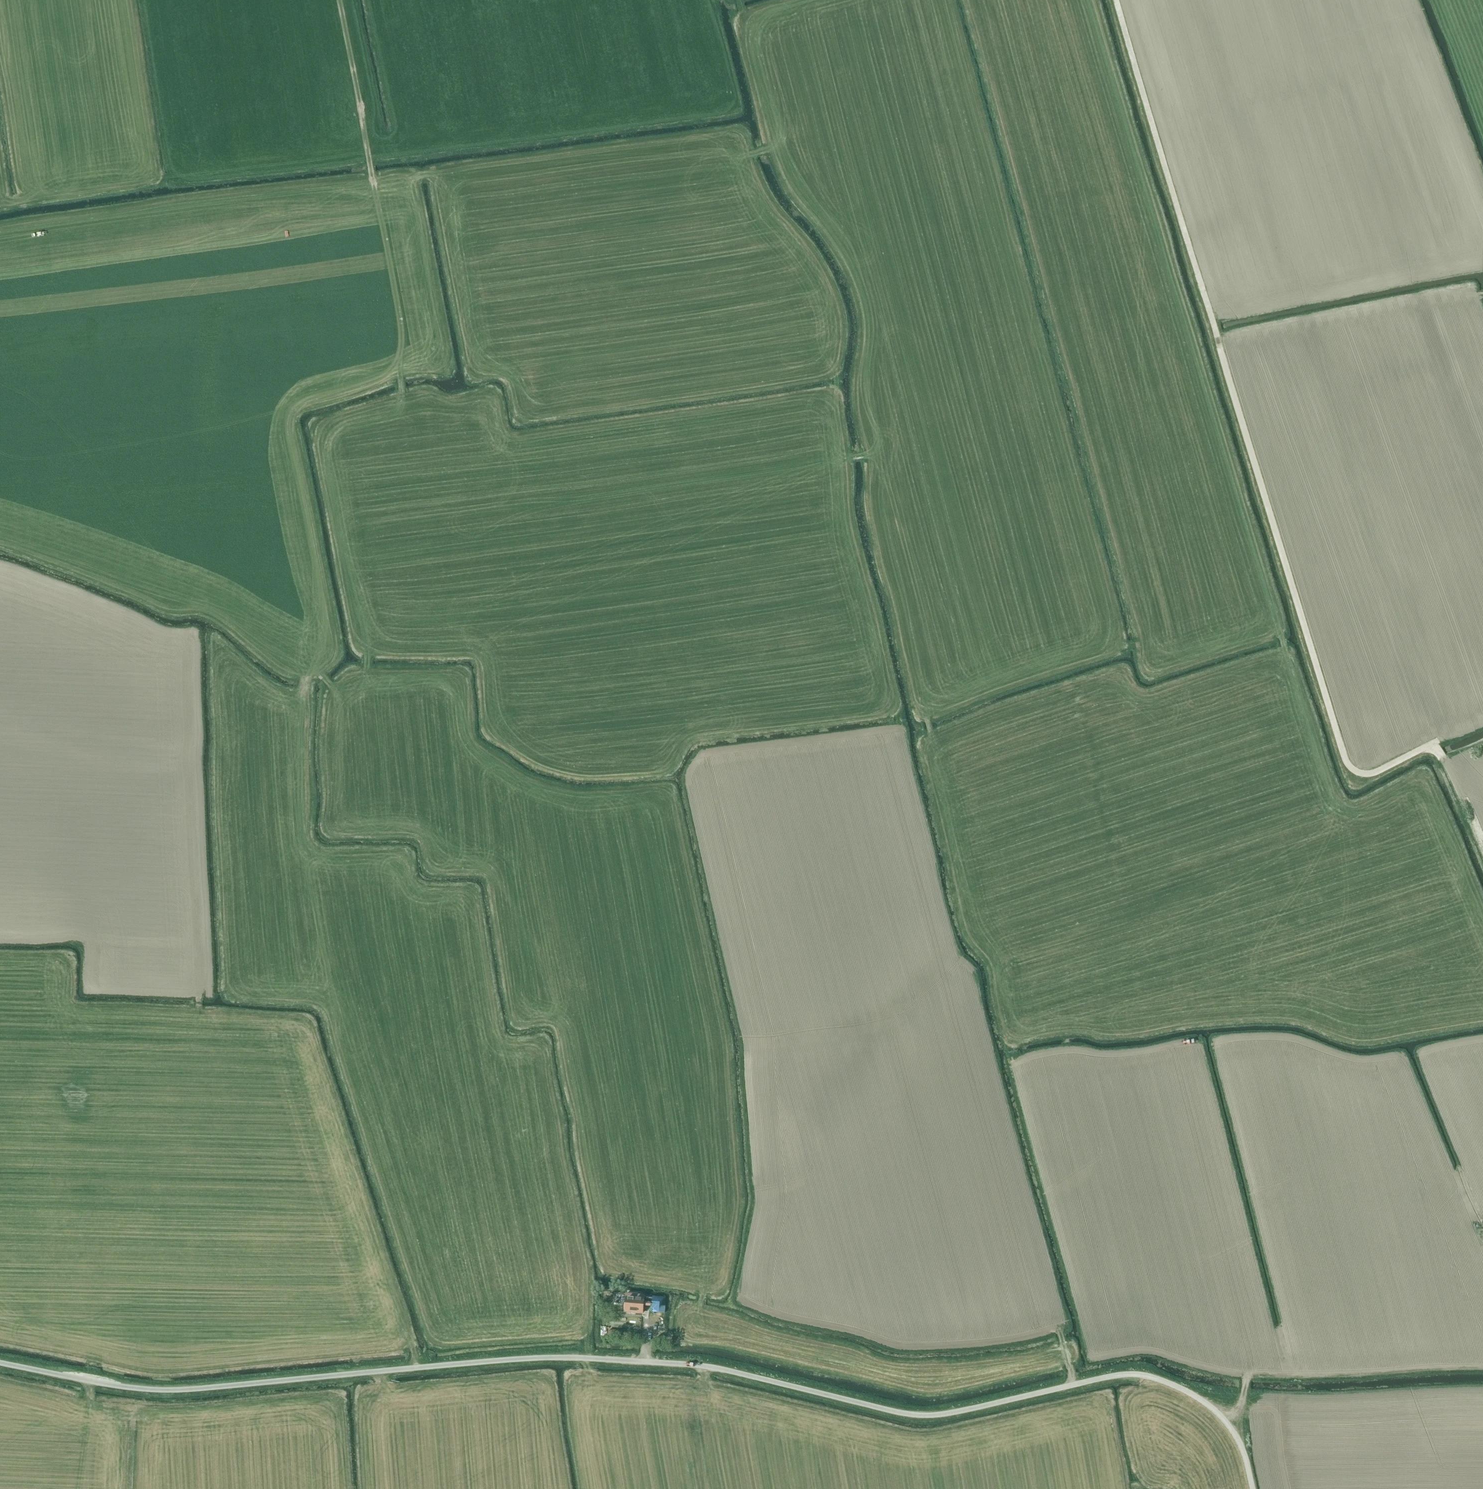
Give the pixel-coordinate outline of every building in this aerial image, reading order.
[(625,1311),(642,1312),(644,1291),(627,1290),(627,1293),(626,1299),(625,1311)] [(649,1295),(647,1307),(653,1307),(653,1311),(664,1312),(666,1297),(649,1295)]
